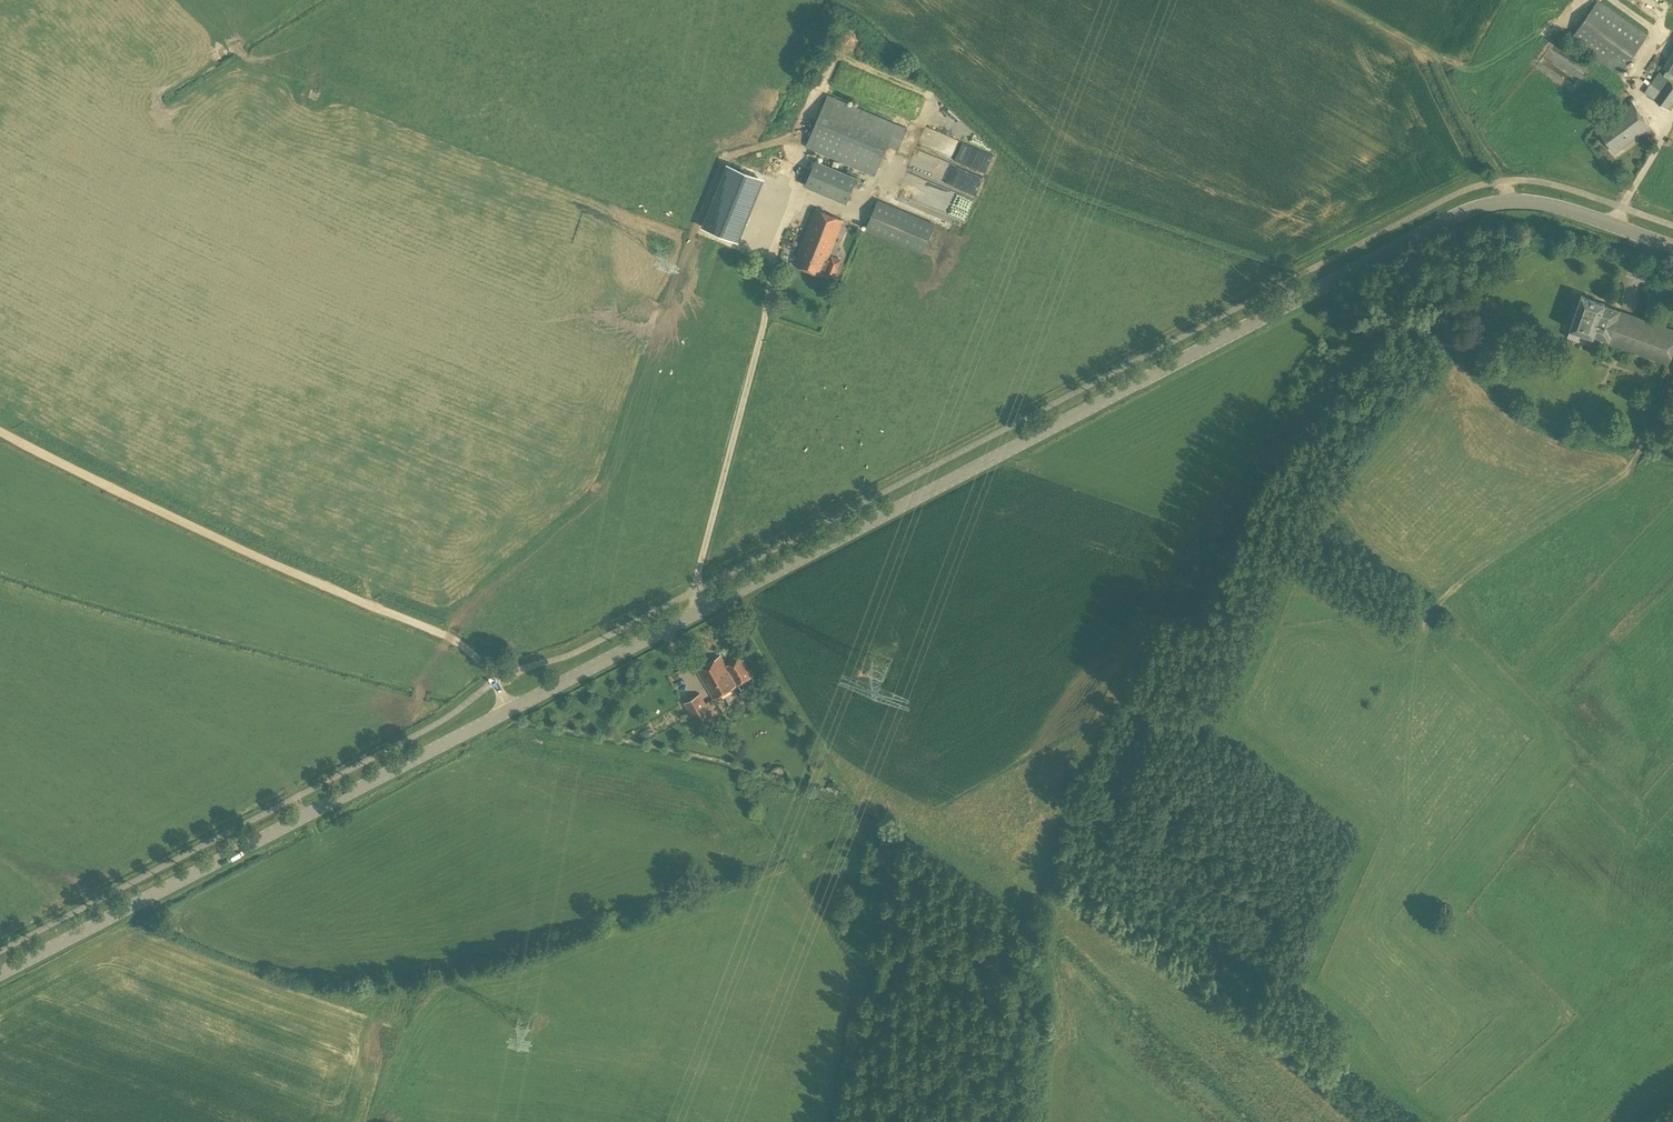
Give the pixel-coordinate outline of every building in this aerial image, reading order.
[(1647,36),(1598,0),(1597,0),(1569,39),(1619,75),(1647,36)] [(1663,66),(1667,69),(1672,73),(1672,49),(1663,66)] [(1667,69),(1663,75),(1672,82),(1672,73),(1667,69)] [(1672,100),(1672,83),(1659,72),(1644,92),(1667,109),(1672,100)] [(898,150),(907,128),(827,94),(805,147),(874,176),(887,146),(898,150)] [(1614,150),(1649,125),(1633,102),(1598,127),(1614,150)] [(964,220),(990,152),(923,127),(906,171),(912,173),(903,197),(964,220)] [(1646,136),(1640,140),(1644,147),(1650,142),(1646,136)] [(845,202),(856,178),(815,160),(804,185),(845,202)] [(694,227),(733,242),(758,178),(718,163),(694,227)] [(922,254),(935,223),(878,199),(865,230),(922,254)] [(807,269),(829,214),(815,208),(793,263),(807,269)] [(829,214),(807,269),(833,279),(841,259),(829,254),(843,219),(829,214)] [(1672,349),(1672,328),(1603,304),(1603,302),(1581,295),(1569,328),(1570,328),(1567,337),(1577,341),(1580,331),(1592,335),(1593,334),(1608,339),(1607,342),(1668,364),(1672,349)] [(726,665),(720,655),(697,669),(713,697),(752,674),(742,656),(726,665)] [(699,730),(716,720),(700,693),(683,702),(699,730)]
